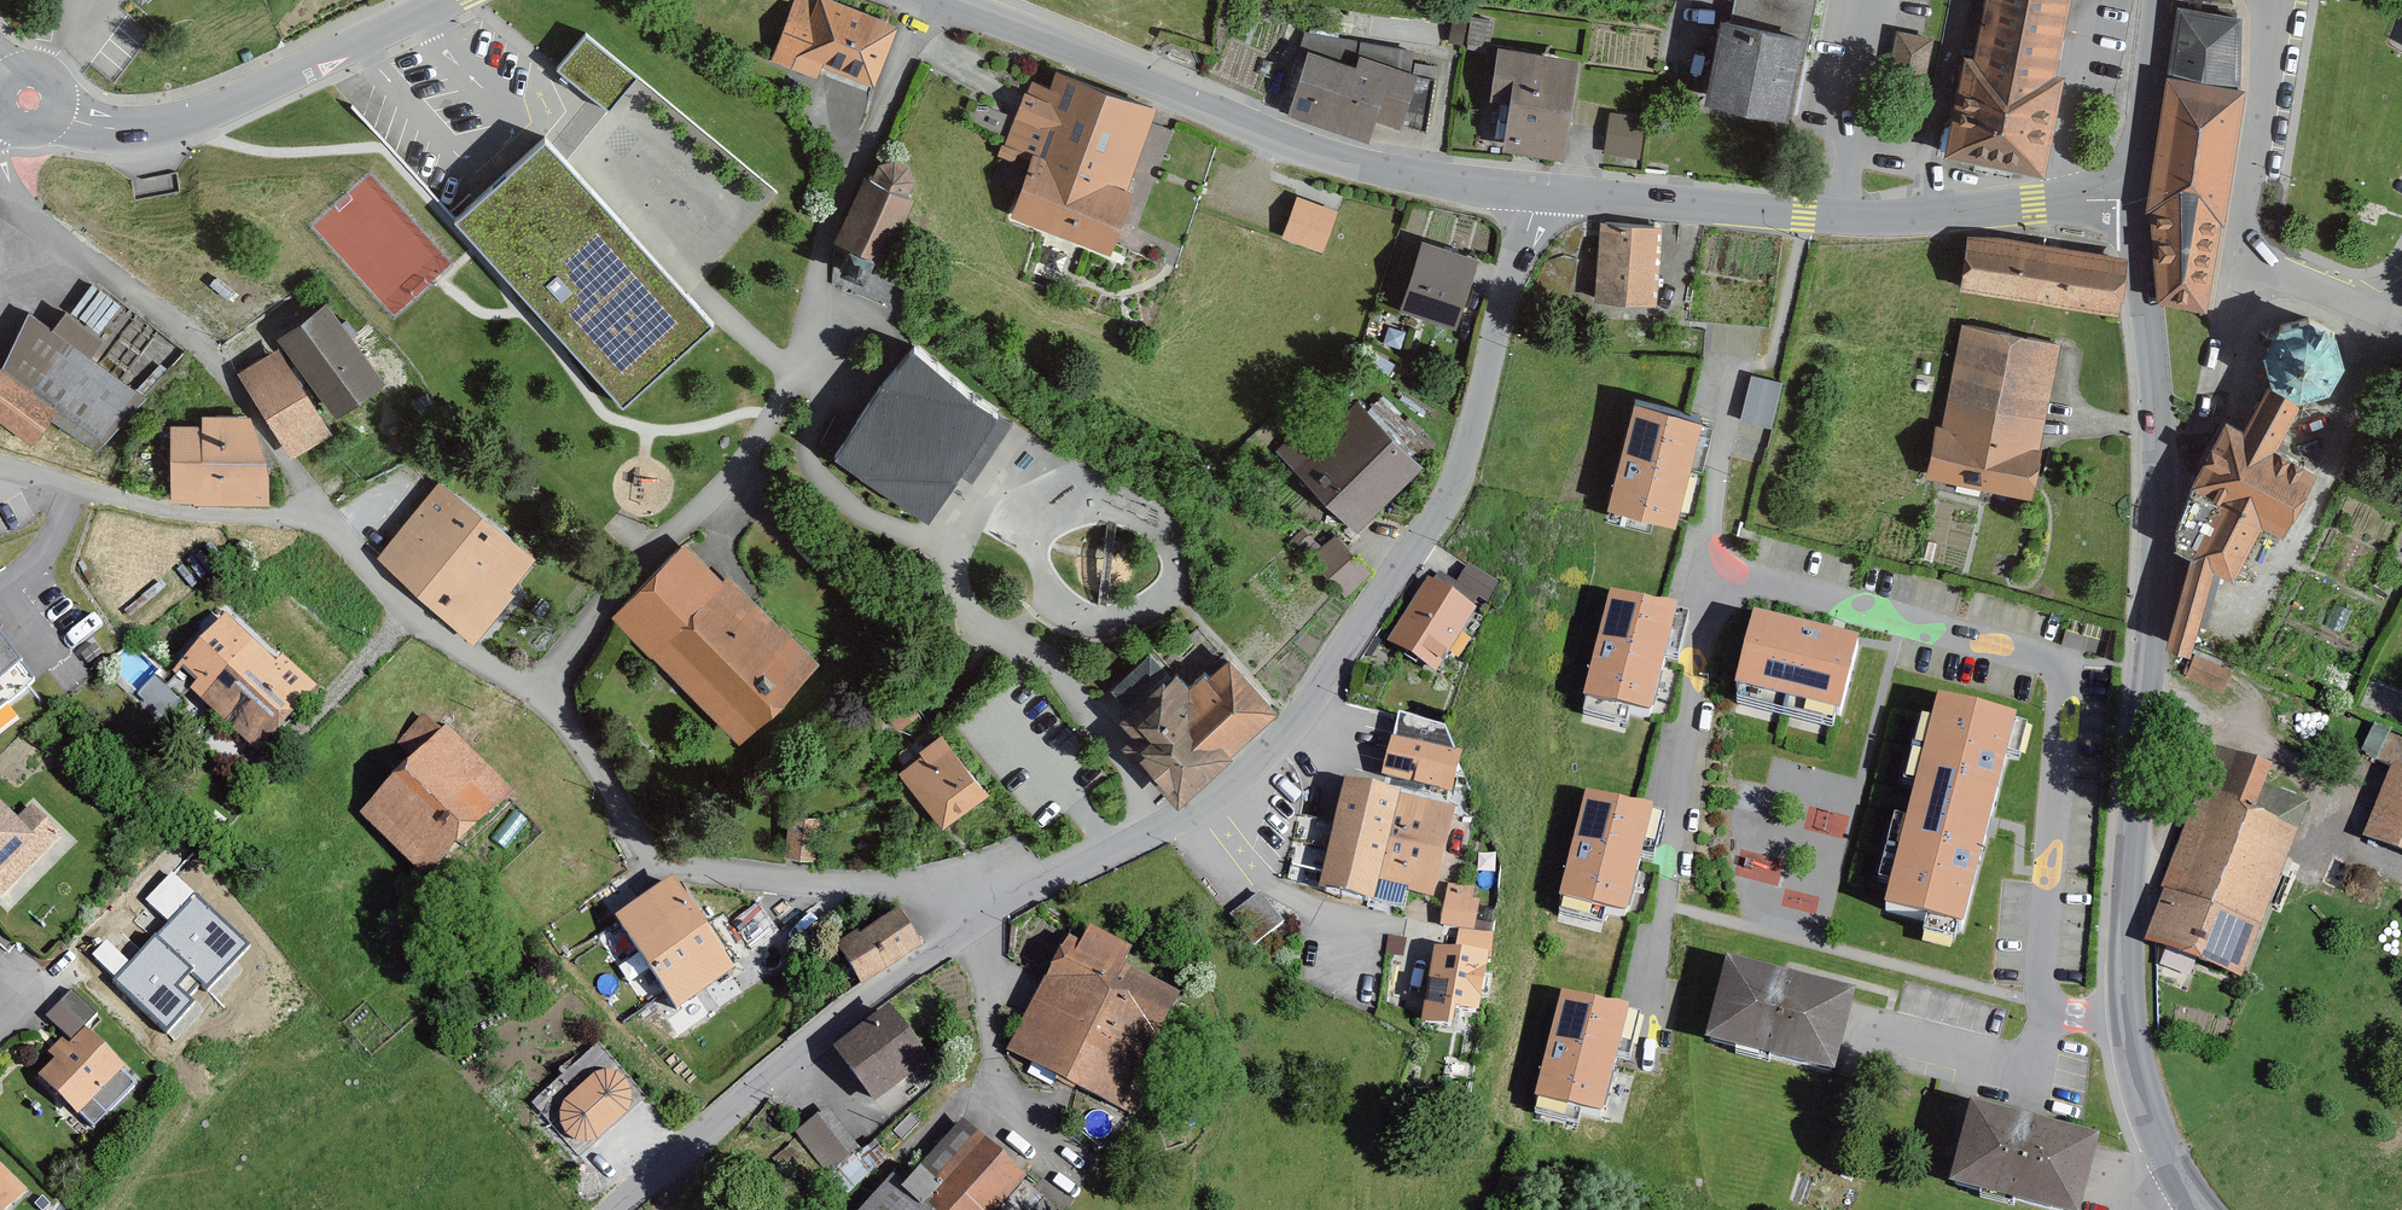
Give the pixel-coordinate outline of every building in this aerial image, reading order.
[(899,30),(816,0),(797,0),(772,69),(818,85),(822,75),(875,94),(899,30)] [(1732,24),(1726,23),(1708,108),(1792,126),(1819,0),(1737,0),(1732,24)] [(1943,131),(1959,45),(1975,48),(1977,38),(1959,34),(1966,0),(1923,0),(1898,126),(1943,131)] [(1957,156),(2045,174),(2081,0),(1990,0),(1957,156)] [(2152,218),(2163,308),(2214,313),(2225,230),(2231,231),(2250,96),(2242,95),(2247,23),(2182,13),(2152,218)] [(1463,48),(1468,18),(1454,15),(1449,45),(1463,48)] [(1492,25),(1473,22),(1468,55),(1487,58),(1492,25)] [(1410,78),(1416,59),(1306,36),(1300,56),(1307,58),(1289,118),(1371,144),(1377,125),(1406,134),(1422,81),(1410,78)] [(635,84),(586,40),(557,71),(606,116),(635,84)] [(1582,63),(1502,50),(1492,107),(1514,111),(1507,153),(1566,162),(1582,63)] [(1050,92),(1029,84),(999,163),(1032,175),(1014,221),(1112,259),(1137,195),(1130,193),(1161,112),(1057,73),(1050,92)] [(1644,121),(1608,115),(1602,155),(1638,160),(1644,121)] [(715,328),(546,145),(456,228),(625,411),(715,328)] [(912,201),(919,188),(910,170),(899,165),(879,171),(873,183),(867,180),(836,243),(855,252),(844,275),(867,286),(878,264),(889,269),(920,205),(912,201)] [(1305,188),(1290,231),(1333,246),(1348,204),(1305,188)] [(1601,229),(1596,305),(1655,309),(1659,233),(1601,229)] [(2107,315),(2115,258),(1971,240),(1964,295),(2107,315)] [(1459,334),(1480,262),(1423,246),(1402,317),(1459,334)] [(328,306),(280,340),(340,422),(388,387),(328,306)] [(0,364),(0,424),(32,447),(49,423),(103,461),(146,399),(92,360),(105,342),(65,314),(52,332),(33,318),(0,364)] [(2276,384),(2308,403),(2340,396),(2355,370),(2347,337),(2317,324),(2281,333),(2270,354),(2276,384)] [(2040,449),(2058,346),(1963,329),(1944,428),(1937,427),(1927,481),(2037,501),(2046,450),(2040,449)] [(332,437),(279,353),(241,377),(294,461),(332,437)] [(912,353),(883,388),(835,459),(930,521),(998,419),(912,353)] [(1771,421),(1783,376),(1752,368),(1741,414),(1771,421)] [(2308,403),(2276,384),(2250,433),(2233,424),(2182,519),(2182,558),(2197,562),(2173,648),(2198,655),(2222,572),(2242,582),(2270,528),(2291,538),(2324,474),(2282,454),(2308,403)] [(1423,471),(1355,404),(1314,446),(1300,432),(1277,454),(1359,535),(1423,471)] [(1709,422),(1641,405),(1615,510),(1683,527),(1709,422)] [(271,464),(249,421),(203,421),(203,430),(172,429),(171,506),(270,507),(271,464)] [(536,565),(440,483),(376,559),(477,645),(517,598),(512,593),(536,565)] [(1313,546),(1301,534),(1290,545),(1303,557),(1313,546)] [(1373,575),(1334,538),(1309,564),(1348,601),(1373,575)] [(614,625),(746,747),(820,667),(688,545),(614,625)] [(1435,591),(1430,588),(1390,649),(1438,681),(1498,591),(1471,573),(1460,589),(1443,578),(1435,591)] [(1659,729),(1686,622),(1616,605),(1590,711),(1659,729)] [(276,667),(226,622),(164,692),(184,710),(192,700),(263,763),(324,694),(284,658),(276,667)] [(1745,700),(1847,726),(1865,653),(1763,628),(1745,700)] [(0,639),(0,713),(36,686),(0,639)] [(95,644),(81,655),(88,665),(102,655),(95,644)] [(2224,694),(2232,671),(2197,658),(2189,681),(2224,694)] [(1281,716),(1233,662),(1212,680),(1206,674),(1191,687),(1182,676),(1173,683),(1152,659),(1112,693),(1132,715),(1123,723),(1136,738),(1126,747),(1182,811),(1240,760),(1236,756),(1281,716)] [(917,716),(896,689),(876,705),(896,732),(917,716)] [(1967,934),(2020,727),(1944,709),(1892,915),(1967,934)] [(443,738),(424,718),(395,747),(414,767),(360,820),(429,890),(517,803),(448,733),(443,738)] [(2374,723),(2372,750),(2390,752),(2393,725),(2374,723)] [(1469,765),(1458,762),(1449,738),(1403,725),(1387,782),(1458,803),(1469,765)] [(989,797),(944,740),(899,775),(943,832),(989,797)] [(2314,809),(2272,792),(2278,776),(2214,751),(2158,892),(2170,897),(2150,949),(2244,986),(2314,809)] [(2394,770),(2363,842),(2401,859),(2401,773),(2394,770)] [(1438,909),(1460,821),(1350,793),(1323,899),(1379,913),(1384,895),(1438,909)] [(1636,930),(1662,823),(1589,806),(1564,913),(1636,930)] [(31,812),(17,826),(0,809),(0,899),(2,901),(61,842),(31,812)] [(789,816),(784,859),(813,862),(818,819),(789,816)] [(786,937),(762,900),(731,920),(726,913),(699,930),(672,889),(616,925),(677,1018),(726,986),(724,983),(742,971),(739,967),(786,937)] [(1490,899),(1454,892),(1446,935),(1482,942),(1490,899)] [(1282,929),(1261,899),(1231,921),(1252,950),(1282,929)] [(920,955),(898,920),(863,942),(859,936),(835,951),(860,991),(920,955)] [(1136,960),(1093,937),(1084,954),(1068,945),(1006,1060),(1131,1126),(1169,1055),(1162,1051),(1186,1006),(1127,975),(1136,960)] [(1456,963),(1441,960),(1435,993),(1441,994),(1436,1021),(1489,1030),(1500,970),(1496,969),(1499,950),(1460,943),(1456,963)] [(1862,1004),(1730,971),(1709,1052),(1841,1086),(1862,1004)] [(46,1024),(72,1050),(98,1024),(72,998),(46,1024)] [(1614,1128),(1637,1022),(1564,1007),(1542,1113),(1614,1128)] [(891,1015),(837,1055),(878,1109),(932,1070),(891,1015)] [(126,1078),(87,1039),(72,1055),(63,1046),(48,1061),(56,1069),(40,1086),(81,1127),(83,1125),(96,1137),(138,1094),(124,1080),(126,1078)] [(594,1084),(563,1109),(559,1118),(559,1128),(563,1137),(570,1144),(579,1147),(588,1147),(597,1144),(627,1119),(631,1111),(631,1101),(628,1092),(621,1085),(612,1081),(603,1081),(594,1084)] [(856,1155),(827,1115),(794,1138),(824,1179),(856,1155)] [(1974,1117),(1955,1194),(2022,1209),(2092,1209),(2107,1149),(1974,1117)] [(965,1126),(918,1175),(923,1180),(909,1195),(893,1180),(865,1209),(1006,1209),(1029,1185),(965,1126)] [(0,1168),(0,1209),(20,1209),(31,1200),(0,1168)]
